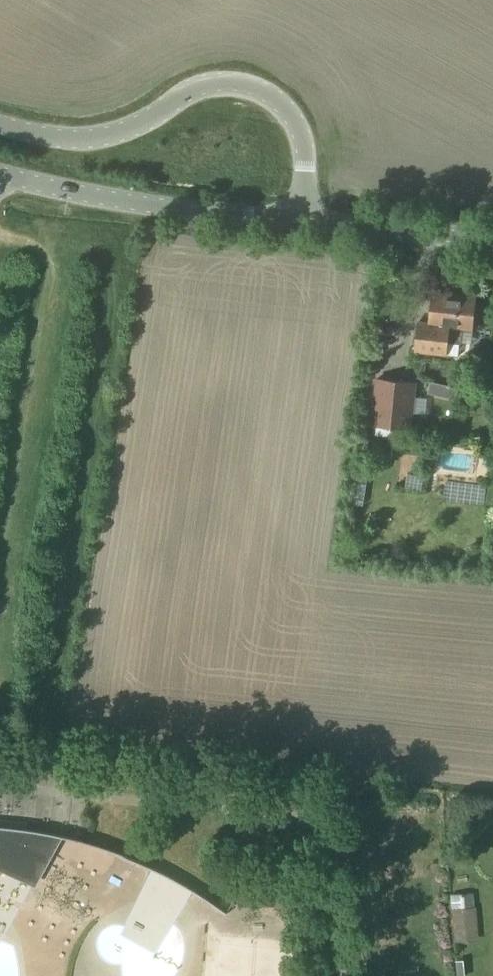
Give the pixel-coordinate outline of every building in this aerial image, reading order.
[(462,334),(463,329),(472,330),(475,297),(433,293),(430,322),(418,320),(414,352),(447,356),(448,355),(448,346),(460,348),(461,348),(462,334)] [(412,430),(417,382),(375,377),(370,425),(412,430)] [(427,394),(438,396),(441,385),(430,382),(427,394)] [(59,836),(36,832),(28,830),(12,828),(0,827),(0,867),(32,882),(43,863),(45,863),(59,836)] [(280,890),(279,906),(291,907),(292,891),(280,890)]
